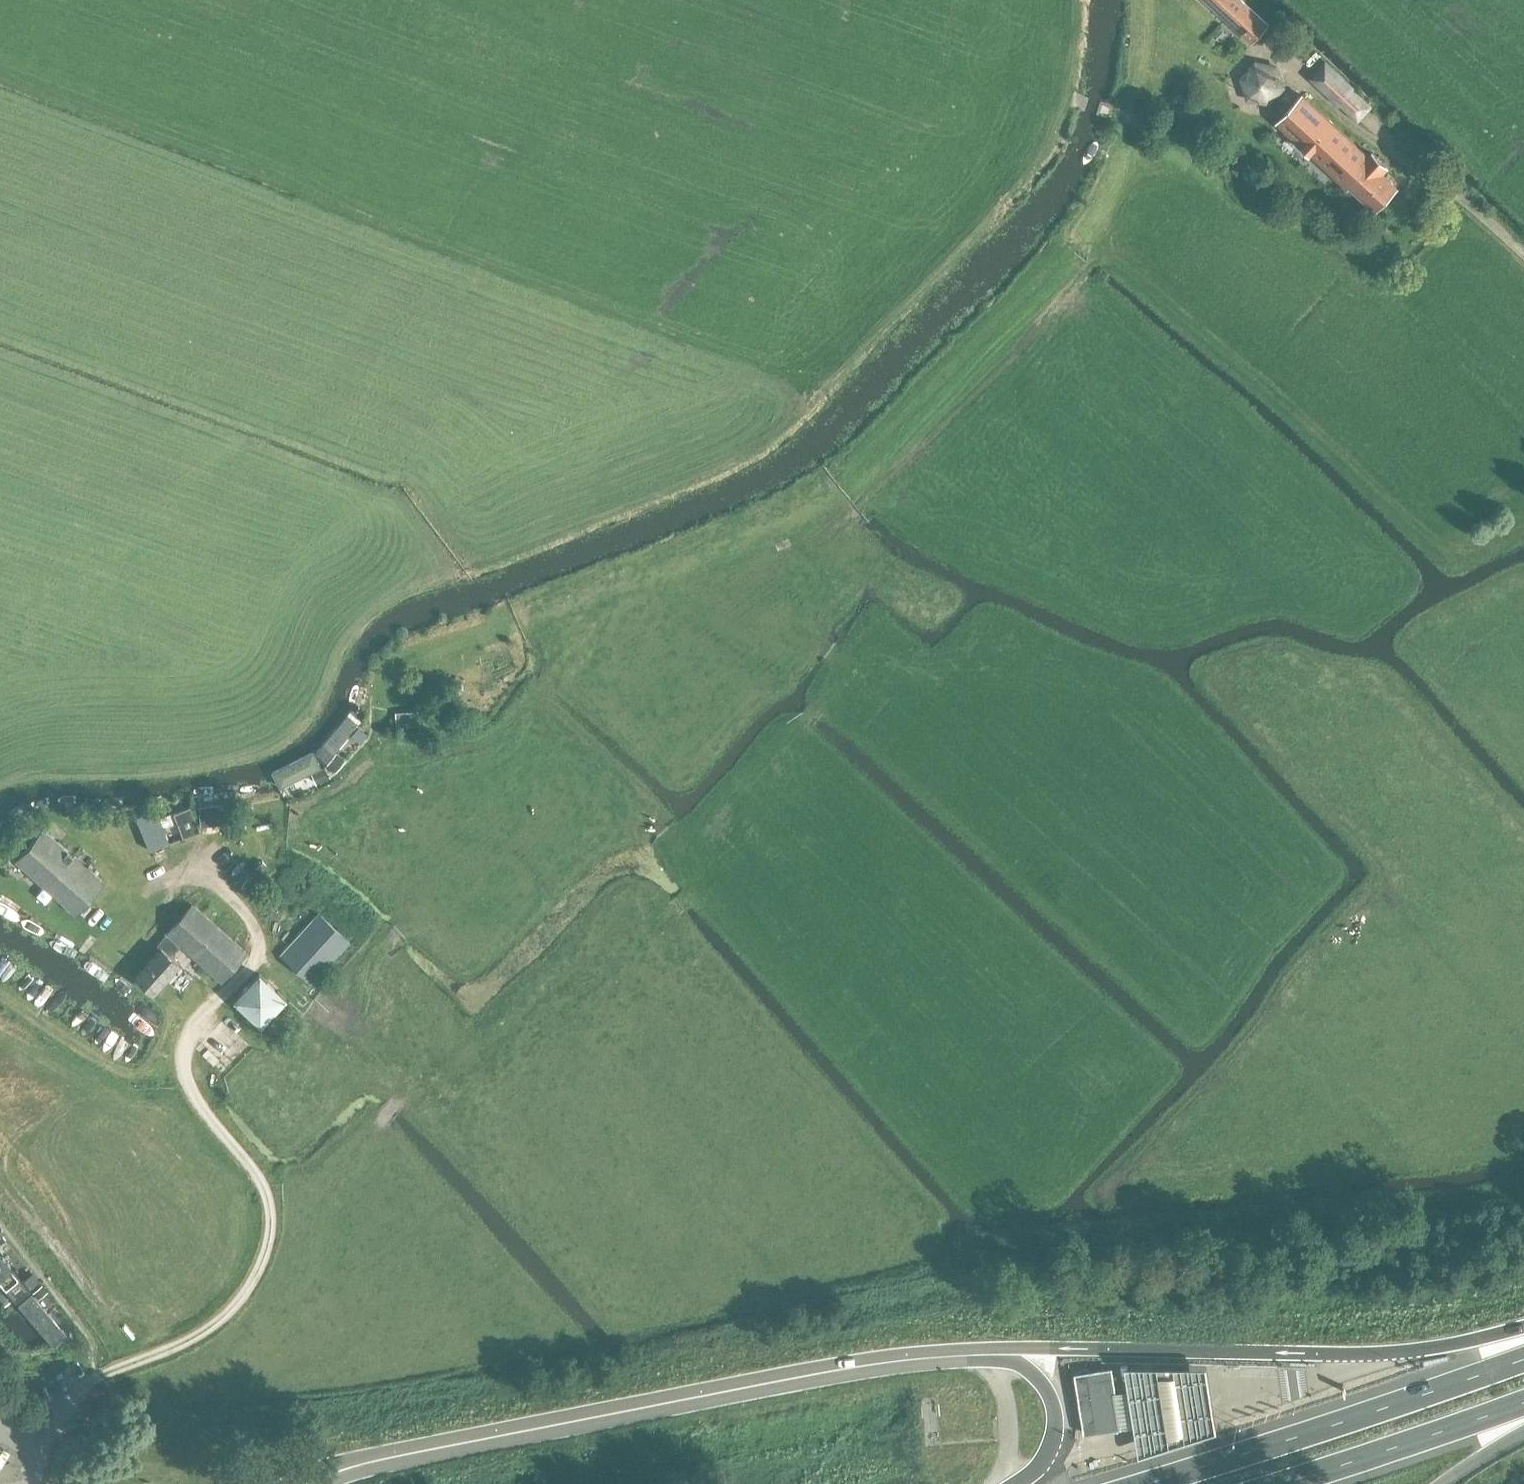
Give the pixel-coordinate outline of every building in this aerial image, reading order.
[(1253,41),(1269,23),(1244,0),(1208,0),(1253,41)] [(1299,63),(1352,110),(1364,97),(1311,49),(1299,63)] [(1250,101),(1270,108),(1285,93),(1274,68),(1257,65),(1244,80),(1250,101)] [(1351,184),(1376,208),(1397,186),(1382,172),(1389,164),(1374,151),(1370,155),(1301,92),(1276,119),(1349,186),(1351,184)] [(342,721),(316,752),(327,761),(337,750),(353,730),(342,721)] [(309,756),(274,774),(280,787),(284,784),(316,769),(309,756)] [(200,806),(202,825),(226,822),(225,816),(237,814),(236,802),(200,806)] [(199,830),(190,807),(174,813),(183,836),(199,830)] [(169,842),(155,808),(136,816),(151,850),(169,842)] [(16,858),(76,911),(104,878),(44,825),(16,858)] [(266,863),(262,860),(255,866),(259,870),(266,863)] [(222,977),(247,949),(193,901),(168,930),(158,942),(162,945),(137,974),(155,989),(180,961),(172,953),(182,942),(222,977)] [(281,952),(311,980),(351,937),(320,910),(281,952)] [(261,1024),(286,998),(259,973),(234,999),(261,1024)] [(21,1299),(32,1290),(5,1260),(0,1265),(0,1275),(21,1299)] [(35,1318),(61,1349),(72,1340),(46,1309),(35,1318)] [(1121,1426),(1112,1366),(1075,1372),(1085,1432),(1121,1426)] [(1207,1373),(1126,1373),(1140,1463),(1218,1438),(1207,1373)]
